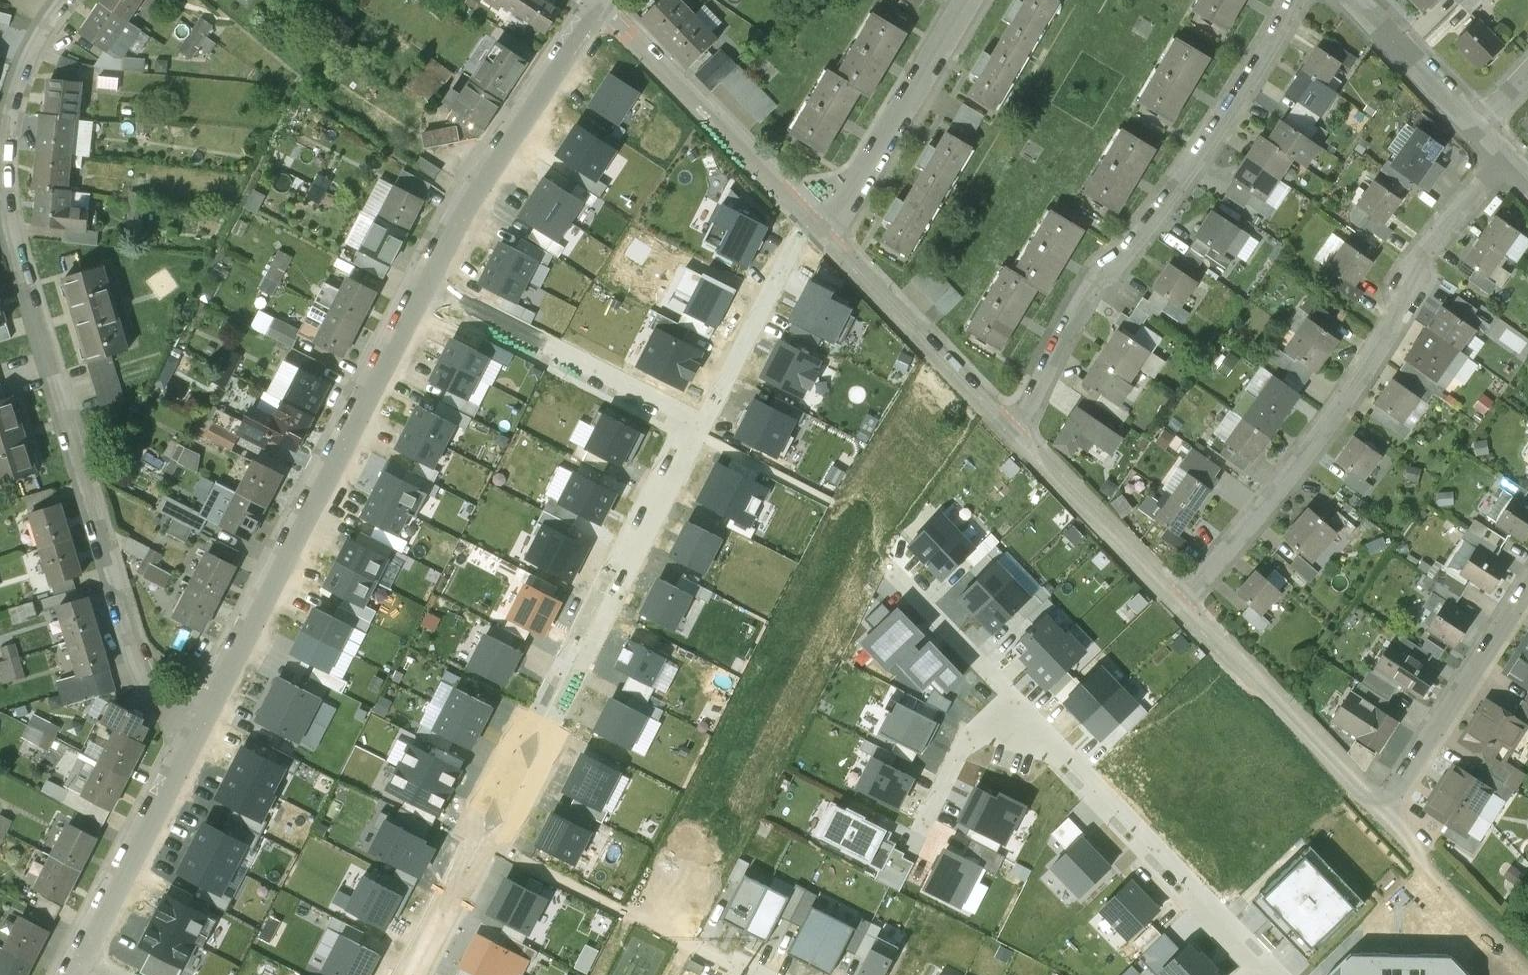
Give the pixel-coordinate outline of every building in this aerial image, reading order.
[(102,4),(127,21),(141,0),(104,0),(102,4)] [(530,0),(484,0),(498,9),(502,3),(520,15),(530,0)] [(546,0),(530,0),(520,15),(547,32),(561,10),(546,0)] [(642,17),(666,42),(692,17),(682,7),(684,5),(679,0),(660,0),(642,17)] [(1054,0),(1025,0),(1023,4),(1017,0),(1015,0),(1003,20),(1011,24),(1001,41),(1025,55),(1056,1),(1054,0)] [(1195,12),(1226,30),(1244,0),(1201,0),(1195,12)] [(1424,11),(1435,0),(1413,0),(1424,11)] [(1460,4),(1470,14),(1485,0),(1463,0),(1460,4)] [(102,4),(81,33),(106,51),(127,21),(102,4)] [(0,12),(0,23),(11,26),(13,15),(0,12)] [(830,70),(792,133),(824,152),(861,90),(870,96),(907,33),(875,14),(839,75),(830,70)] [(692,17),(666,42),(689,66),(717,39),(702,24),(700,26),(692,17)] [(202,19),(195,30),(205,37),(213,26),(202,19)] [(1503,46),(1478,20),(1455,42),(1480,68),(1503,46)] [(205,37),(195,30),(187,41),(198,48),(205,37)] [(1177,40),(1140,102),(1172,121),(1209,59),(1177,40)] [(1001,41),(992,57),(984,53),(972,73),(980,78),(970,95),(993,108),(1025,55),(1001,41)] [(526,61),(497,42),(470,81),(500,101),(526,61)] [(1357,59),(1337,46),(1329,57),(1340,64),(1350,71),(1357,59)] [(1329,57),(1318,50),(1313,58),(1312,57),(1303,71),(1304,72),(1326,86),(1340,64),(1329,57)] [(714,53),(695,72),(711,91),(739,65),(729,55),(722,62),(714,53)] [(82,64),(62,55),(57,66),(78,75),(82,64)] [(453,81),(426,62),(407,88),(434,108),(453,81)] [(777,104),(739,65),(722,81),(760,121),(777,104)] [(1326,86),(1304,72),(1298,80),(1297,80),(1287,95),(1299,103),(1320,117),(1321,117),(1337,93),(1326,86)] [(638,92),(611,75),(590,106),(617,124),(638,92)] [(82,83),(50,80),(47,115),(47,116),(73,119),(74,119),(78,120),(82,83)] [(500,101),(470,81),(453,107),(462,113),(456,121),(447,123),(448,129),(464,126),(478,135),(501,101),(500,101)] [(1320,117),(1299,103),(1286,123),(1309,139),(1316,129),(1313,127),(1320,117)] [(983,116),(964,105),(952,124),(972,135),(983,116)] [(153,107),(139,106),(138,119),(151,120),(153,107)] [(73,119),(47,116),(47,115),(41,114),(37,152),(70,155),(74,119),(73,119)] [(1442,131),(1419,115),(1411,127),(1417,131),(1418,130),(1434,142),(1442,131)] [(151,120),(138,119),(137,132),(150,133),(151,120)] [(1286,123),(1283,121),(1269,141),(1269,142),(1292,157),(1291,158),(1292,158),(1305,167),(1319,146),(1309,139),(1286,123)] [(448,129),(421,134),(424,149),(476,138),(478,135),(464,126),(448,129)] [(577,127),(558,155),(577,167),(596,180),(596,178),(615,151),(577,127)] [(1393,165),(1392,166),(1413,182),(1426,190),(1441,169),(1431,162),(1441,147),(1434,142),(1418,130),(1417,131),(1393,165)] [(1122,133),(1086,194),(1117,212),(1153,151),(1122,133)] [(946,134),(937,150),(929,145),(917,166),(924,171),(915,187),(938,201),(970,148),(946,134)] [(1269,141),(1262,136),(1247,158),(1277,179),(1278,179),(1292,158),(1291,158),(1292,157),(1269,142),(1269,141)] [(70,155),(37,152),(33,189),(39,189),(66,191),(70,155)] [(442,170),(421,156),(415,166),(435,180),(442,170)] [(1277,179),(1248,159),(1233,180),(1254,194),(1263,200),(1277,179)] [(1413,182),(1392,166),(1393,165),(1388,161),(1381,171),(1407,190),(1413,182)] [(608,186),(596,178),(596,180),(577,167),(569,179),(599,199),(608,186)] [(404,171),(396,186),(423,200),(430,185),(404,171)] [(331,180),(319,174),(313,186),(325,192),(331,180)] [(544,177),(531,197),(571,223),(584,203),(544,177)] [(1399,200),(1375,183),(1358,208),(1371,217),(1381,224),(1399,200)] [(325,192),(313,186),(307,198),(319,204),(325,192)] [(423,200),(396,186),(379,219),(406,232),(423,200)] [(915,187),(905,203),(897,199),(885,220),(893,224),(883,241),(906,254),(938,201),(915,187)] [(765,226),(730,188),(703,242),(718,250),(717,252),(747,268),(769,227),(765,226)] [(66,191),(39,189),(35,225),(66,228),(87,230),(87,229),(89,211),(69,209),(70,191),(66,191)] [(143,193),(130,191),(129,205),(141,206),(143,193)] [(1263,200),(1254,194),(1247,204),(1267,218),(1274,207),(1263,200)] [(571,223),(531,197),(518,217),(558,243),(571,223)] [(141,206),(129,205),(127,218),(140,219),(141,206)] [(1007,267),(970,330),(1002,349),(1037,288),(1047,293),(1084,230),(1052,211),(1016,272),(1007,267)] [(1250,236),(1216,214),(1199,238),(1222,254),(1225,249),(1236,257),(1250,236)] [(1498,216),(1494,223),(1493,223),(1481,239),(1482,240),(1503,255),(1519,231),(1498,216)] [(1381,224),(1371,217),(1364,226),(1384,241),(1391,231),(1381,224)] [(379,219),(363,251),(390,265),(406,232),(379,219)] [(87,230),(66,228),(65,242),(97,245),(98,230),(87,229),(87,230)] [(1222,254),(1199,238),(1192,249),(1224,271),(1232,260),(1222,254)] [(1503,255),(1482,240),(1476,248),(1475,247),(1465,262),(1476,270),(1487,277),(1503,255)] [(501,242),(490,263),(526,282),(537,260),(501,242)] [(1369,261),(1346,245),(1329,269),(1342,279),(1352,286),(1369,261)] [(526,282),(490,263),(479,285),(515,303),(526,282)] [(962,298),(929,263),(912,279),(945,314),(962,298)] [(284,271),(272,265),(266,276),(278,283),(284,271)] [(104,267),(65,278),(89,362),(111,356),(128,351),(104,267)] [(702,275),(685,267),(673,290),(690,299),(683,312),(715,329),(734,293),(734,294),(736,290),(703,273),(702,275)] [(1195,282),(1172,267),(1156,291),(1170,300),(1179,306),(1195,282)] [(1487,277),(1476,270),(1470,279),(1489,293),(1496,284),(1487,277)] [(278,283),(266,276),(260,288),(272,294),(278,283)] [(348,279),(341,292),(324,283),(315,301),(332,310),(359,324),(375,292),(348,279)] [(1352,286),(1342,279),(1336,289),(1355,302),(1362,293),(1352,286)] [(832,295),(810,284),(791,322),(793,323),(821,338),(833,344),(850,312),(829,301),(832,295)] [(1477,309),(1457,295),(1446,310),(1470,327),(1480,334),(1488,322),(1474,312),(1477,309)] [(1327,313),(1308,299),(1301,308),(1320,322),(1327,313)] [(1179,306),(1170,300),(1163,311),(1182,324),(1189,313),(1179,306)] [(1446,310),(1443,307),(1428,328),(1455,348),(1470,327),(1446,310)] [(332,310),(323,329),(306,320),(299,333),(299,335),(342,357),(359,324),(332,310)] [(658,330),(682,343),(689,329),(658,313),(650,329),(657,332),(658,330)] [(1143,328),(1123,314),(1116,325),(1136,338),(1143,328)] [(1336,340),(1309,320),(1298,335),(1326,355),(1336,340)] [(299,333),(275,321),(268,335),(292,347),(299,335),(299,333)] [(821,338),(793,323),(789,332),(817,347),(821,338)] [(0,327),(0,342),(9,339),(5,326),(0,327)] [(1428,328),(1406,359),(1409,361),(1444,386),(1452,376),(1441,368),(1446,360),(1455,367),(1465,354),(1455,348),(1428,328)] [(657,332),(639,366),(682,388),(688,376),(691,378),(698,366),(694,364),(700,352),(682,343),(658,330),(657,332)] [(1164,362),(1120,332),(1110,347),(1138,366),(1154,377),(1164,362)] [(1326,355),(1298,335),(1286,351),(1295,358),(1314,371),(1326,355)] [(453,338),(442,360),(478,378),(489,357),(453,338)] [(819,361),(780,341),(762,377),(801,397),(807,386),(810,388),(817,374),(813,372),(819,361)] [(1138,366),(1110,347),(1099,364),(1127,382),(1138,366)] [(1293,361),(1273,347),(1266,356),(1288,372),(1282,380),(1299,392),(1314,371),(1295,358),(1293,361)] [(325,364),(293,348),(286,363),(301,370),(318,379),(325,364)] [(111,356),(89,362),(102,405),(124,399),(111,356)] [(237,363),(225,357),(219,369),(231,375),(237,363)] [(478,378),(442,360),(431,382),(466,400),(478,378)] [(1444,386),(1409,361),(1402,371),(1437,396),(1444,386)] [(1127,382),(1099,364),(1086,382),(1120,404),(1132,386),(1127,382)] [(231,375),(219,369),(213,381),(225,387),(231,375)] [(301,370),(285,401),(312,415),(328,384),(318,379),(301,370)] [(1278,393),(1259,379),(1251,389),(1262,396),(1271,403),(1278,393)] [(1417,395),(1394,379),(1377,403),(1391,413),(1399,419),(1417,395)] [(285,401),(265,391),(256,408),(248,423),(247,425),(268,435),(295,449),(312,415),(285,401)] [(794,420),(794,421),(800,424),(806,413),(774,396),(769,407),(794,420)] [(1271,403),(1262,396),(1245,420),(1268,436),(1285,413),(1271,403)] [(36,473),(12,397),(0,401),(0,484),(36,473)] [(769,407),(755,400),(749,411),(745,410),(738,423),(742,425),(736,436),(782,459),(793,438),(787,434),(794,421),(794,420),(769,407)] [(434,414),(455,424),(466,430),(472,418),(440,401),(434,414)] [(419,406),(407,428),(444,446),(455,424),(434,414),(419,406)] [(1121,422),(1101,408),(1094,419),(1102,425),(1113,433),(1121,422)] [(243,422),(218,409),(211,422),(237,435),(237,434),(262,448),(268,435),(247,425),(248,423),(244,420),(243,422)] [(1079,409),(1063,434),(1086,449),(1102,425),(1094,419),(1079,409)] [(596,428),(585,449),(620,467),(624,459),(631,462),(645,435),(597,410),(590,425),(596,428)] [(1399,419),(1391,413),(1384,423),(1404,437),(1410,427),(1399,419)] [(1245,420),(1228,444),(1236,450),(1251,461),(1268,436),(1245,420)] [(444,446),(407,428),(396,450),(433,468),(444,446)] [(1217,436),(1210,446),(1229,460),(1236,450),(1228,444),(1217,436)] [(1379,453),(1357,437),(1340,461),(1353,471),(1362,477),(1379,453)] [(190,454),(178,447),(172,459),(184,466),(190,454)] [(1204,471),(1185,457),(1179,467),(1188,474),(1198,480),(1204,471)] [(732,458),(726,469),(754,483),(760,473),(732,458)] [(184,466),(172,459),(166,471),(178,477),(184,466)] [(282,474),(255,460),(239,492),(238,493),(265,506),(282,474)] [(726,469),(717,464),(699,500),(731,516),(749,525),(767,490),(754,483),(726,469)] [(1362,477),(1353,471),(1346,482),(1364,495),(1372,484),(1362,477)] [(373,495),(409,514),(415,517),(427,494),(385,472),(373,495)] [(615,494),(576,474),(561,502),(579,512),(600,522),(615,494)] [(1188,474),(1172,496),(1193,511),(1199,503),(1201,504),(1211,490),(1198,480),(1188,474)] [(1507,477),(1500,487),(1514,496),(1522,501),(1527,492),(1527,491),(1507,477)] [(239,492),(224,484),(207,516),(208,517),(208,518),(248,539),(265,506),(238,493),(239,492)] [(1172,496),(1167,493),(1159,505),(1163,508),(1156,519),(1167,527),(1177,534),(1183,526),(1184,527),(1195,512),(1193,511),(1172,496)] [(207,516),(165,495),(157,510),(200,532),(208,518),(208,517),(207,516)] [(409,514),(373,495),(361,518),(397,536),(409,514)] [(1514,496),(1497,522),(1525,540),(1527,536),(1527,505),(1522,501),(1514,496)] [(579,512),(561,502),(550,497),(543,510),(573,525),(579,512)] [(60,505),(30,514),(41,549),(71,540),(60,505)] [(1304,517),(1298,524),(1323,546),(1336,530),(1311,508),(1304,517)] [(543,510),(537,522),(575,542),(578,537),(569,532),(573,525),(543,510)] [(1356,527),(1338,511),(1331,519),(1348,535),(1356,527)] [(958,532),(941,514),(909,545),(926,562),(958,532)] [(749,525),(731,516),(726,527),(751,540),(756,529),(749,525)] [(722,538),(688,521),(670,557),(703,574),(722,538)] [(537,538),(527,558),(570,580),(587,548),(575,542),(537,522),(531,534),(537,538)] [(1323,546),(1298,524),(1286,537),(1311,559),(1323,546)] [(1177,534),(1167,527),(1160,538),(1179,551),(1187,541),(1177,534)] [(1501,550),(1470,530),(1463,539),(1476,548),(1494,560),(1501,550)] [(360,532),(355,543),(387,560),(393,548),(360,532)] [(958,532),(926,562),(942,579),(974,549),(958,532)] [(149,547),(128,537),(122,548),(143,560),(149,548),(149,547)] [(71,540),(41,549),(51,584),(73,577),(81,575),(71,540)] [(349,540),(337,562),(375,582),(390,589),(401,568),(387,560),(355,543),(349,540)] [(239,551),(221,542),(216,552),(234,561),(239,551)] [(161,554),(149,548),(143,560),(155,566),(161,554)] [(1494,560),(1476,548),(1461,571),(1492,591),(1507,568),(1494,560)] [(235,565),(207,551),(191,584),(218,598),(235,565)] [(1318,571),(1300,555),(1292,565),(1309,580),(1318,571)] [(155,566),(143,560),(137,572),(149,578),(155,566)] [(375,582),(337,562),(325,586),(363,605),(375,582)] [(996,562),(959,597),(975,614),(1012,579),(996,562)] [(1259,571),(1239,594),(1251,605),(1259,612),(1279,590),(1259,571)] [(73,577),(51,584),(55,595),(76,588),(73,577)] [(691,594),(659,578),(641,614),(673,630),(691,594)] [(975,614),(994,633),(1030,598),(1012,579),(975,614)] [(1460,597),(1433,580),(1427,589),(1446,601),(1453,606),(1460,597)] [(218,598),(191,584),(174,617),(202,631),(218,598)] [(560,602),(527,585),(509,618),(542,635),(560,602)] [(88,597),(58,606),(69,641),(99,632),(88,597)] [(1453,606),(1446,601),(1429,627),(1456,645),(1473,619),(1453,606)] [(865,620),(875,630),(892,614),(882,604),(865,620)] [(1259,612),(1251,605),(1242,614),(1260,630),(1269,621),(1259,612)] [(315,608),(304,631),(340,649),(351,626),(315,608)] [(875,630),(862,643),(888,669),(897,660),(923,687),(928,682),(935,690),(941,696),(962,675),(930,642),(928,645),(921,638),(924,635),(898,608),(892,614),(875,630)] [(1031,667),(1064,635),(1046,616),(1013,648),(1031,667)] [(340,649),(304,631),(292,654),(328,672),(340,649)] [(99,632),(69,641),(79,676),(109,668),(99,632)] [(1066,633),(1064,635),(1031,667),(1028,669),(1046,688),(1084,652),(1066,633)] [(486,634),(469,668),(504,685),(521,652),(486,634)] [(1431,654),(1402,636),(1396,646),(1424,664),(1431,654)] [(1519,650),(1527,656),(1527,637),(1519,650)] [(666,658),(630,639),(626,648),(624,647),(618,659),(620,660),(615,668),(651,686),(666,658)] [(1396,646),(1391,642),(1381,657),(1398,668),(1392,677),(1422,697),(1438,673),(1424,664),(1396,646)] [(15,644),(1,648),(5,660),(19,656),(15,644)] [(1519,650),(1506,671),(1507,676),(1527,689),(1527,656),(1519,650)] [(19,656),(5,660),(9,673),(22,669),(19,656)] [(109,668),(79,676),(82,688),(91,685),(112,679),(109,668)] [(1119,687),(1101,668),(1063,705),(1073,715),(1076,713),(1084,721),(1119,687)] [(1396,687),(1370,669),(1361,683),(1388,700),(1396,687)] [(321,698),(279,677),(268,698),(310,719),(321,698)] [(112,679),(91,685),(94,697),(116,690),(112,679)] [(1361,683),(1354,692),(1382,710),(1388,700),(1361,683)] [(1119,687),(1084,721),(1102,740),(1137,706),(1119,687)] [(492,706),(456,688),(445,709),(481,728),(492,706)] [(953,703),(941,696),(935,690),(931,693),(926,703),(947,714),(953,703)] [(1354,692),(1352,691),(1332,722),(1379,752),(1399,722),(1382,710),(1354,692)] [(594,731),(629,749),(647,715),(612,697),(594,731)] [(310,719),(268,698),(257,721),(299,742),(310,719)] [(937,722),(890,698),(885,708),(889,711),(878,732),(921,754),(937,722)] [(1522,699),(1511,716),(1525,726),(1525,727),(1527,729),(1527,703),(1524,701),(1522,699)] [(1511,716),(1487,701),(1461,741),(1485,757),(1499,766),(1500,765),(1525,727),(1525,726),(1511,716)] [(143,718),(113,702),(102,723),(116,730),(141,742),(148,727),(140,723),(143,718)] [(481,728),(445,709),(434,731),(470,749),(481,728)] [(60,727),(48,721),(42,733),(54,739),(60,727)] [(116,730),(100,762),(128,777),(144,744),(141,742),(116,730)] [(54,739),(42,733),(36,744),(48,751),(54,739)] [(1375,753),(1354,740),(1346,752),(1364,770),(1375,753)] [(460,771),(410,745),(399,767),(449,792),(460,771)] [(230,772),(275,795),(275,794),(272,792),(283,770),(284,768),(265,759),(243,747),(230,772)] [(271,747),(265,759),(284,768),(283,770),(294,775),(301,762),(271,747)] [(583,754),(564,791),(575,796),(600,809),(619,773),(583,754)] [(913,777),(873,757),(857,789),(896,809),(913,777)] [(1499,766),(1485,757),(1479,767),(1484,770),(1504,783),(1511,772),(1500,765),(1499,766)] [(128,777),(100,762),(83,795),(111,809),(128,777)] [(1477,780),(1454,766),(1439,789),(1479,815),(1493,793),(1494,791),(1477,780)] [(449,792),(399,767),(388,788),(438,814),(449,792)] [(1504,783),(1484,770),(1477,780),(1494,791),(1493,793),(1506,802),(1514,790),(1504,783)] [(275,795),(230,772),(217,797),(236,807),(262,820),(263,819),(275,795)] [(600,809),(575,796),(570,807),(591,818),(602,823),(608,811),(612,813),(630,778),(619,773),(600,809)] [(50,780),(46,789),(63,797),(67,788),(50,780)] [(998,800),(977,789),(972,799),(971,799),(960,820),(1003,842),(1012,825),(1014,826),(1024,806),(1011,799),(1010,801),(1000,796),(998,800)] [(1479,815),(1439,789),(1426,809),(1449,824),(1466,835),(1467,833),(1479,815)] [(559,801),(553,813),(585,830),(591,818),(570,807),(559,801)] [(845,810),(835,805),(819,837),(842,848),(840,851),(858,859),(859,857),(880,868),(882,869),(893,847),(894,843),(882,837),(886,830),(863,819),(864,817),(846,808),(845,810)] [(262,820),(236,807),(230,819),(261,835),(268,822),(263,819),(262,820)] [(398,828),(424,841),(433,824),(400,808),(395,819),(401,822),(398,828)] [(395,819),(381,811),(373,827),(381,831),(372,851),(420,875),(433,849),(423,844),(424,841),(398,828),(401,822),(395,819)] [(537,844),(575,863),(590,833),(585,830),(553,813),(537,844)] [(0,815),(0,829),(6,833),(12,821),(0,815)] [(1051,834),(1068,851),(1081,838),(1085,834),(1068,817),(1051,834)] [(230,819),(223,832),(247,844),(246,846),(254,850),(261,835),(230,819)] [(223,832),(205,822),(192,847),(234,869),(246,846),(247,844),(223,832)] [(96,837),(68,823),(52,856),(80,870),(96,837)] [(1466,835),(1449,824),(1443,834),(1473,854),(1481,842),(1467,833),(1466,835)] [(1243,893),(1252,901),(1309,846),(1301,837),(1243,893)] [(1110,868),(1081,838),(1068,851),(1051,866),(1080,896),(1110,868)] [(972,840),(963,857),(979,866),(996,874),(1005,857),(972,840)] [(1309,846),(1252,901),(1307,959),(1365,903),(1309,846)] [(234,869),(192,847),(179,871),(200,882),(221,894),(222,892),(234,869)] [(882,869),(880,868),(874,879),(899,892),(914,863),(903,857),(905,853),(893,847),(882,869)] [(963,857),(945,849),(925,889),(959,906),(979,866),(963,857)] [(52,856),(35,888),(63,902),(80,870),(52,856)] [(721,919),(744,931),(768,886),(744,874),(721,919)] [(408,898),(363,875),(345,910),(385,930),(393,916),(398,919),(408,898)] [(489,912),(528,933),(546,899),(506,879),(489,912)] [(233,898),(222,892),(221,894),(200,882),(194,895),(226,912),(233,898)] [(1158,910),(1130,882),(1101,910),(1129,938),(1158,910)] [(744,931),(766,942),(789,897),(768,886),(744,931)] [(790,922),(801,927),(812,906),(817,895),(806,890),(790,922)] [(62,906),(40,895),(35,906),(56,917),(62,906)] [(217,920),(167,895),(153,922),(196,943),(203,947),(217,920)] [(833,917),(812,906),(801,927),(787,953),(809,964),(833,917)] [(56,917),(36,907),(31,917),(50,927),(56,917)] [(49,931),(21,916),(4,949),(32,963),(49,931)] [(809,964),(830,974),(831,974),(844,949),(855,928),(833,917),(809,964)] [(855,928),(844,949),(854,955),(871,922),(860,917),(855,928)] [(196,943),(153,922),(141,945),(152,950),(184,966),(196,943)] [(1143,953),(1161,935),(1151,924),(1133,942),(1143,953)] [(1162,973),(1161,973),(1183,952),(1164,932),(1161,935),(1143,953),(1138,957),(1155,974),(1160,974),(1162,973)] [(474,974),(519,974),(527,959),(478,934),(460,968),(474,974)] [(328,974),(368,974),(379,954),(342,935),(323,972),(328,974)] [(877,936),(857,974),(884,974),(898,947),(877,936)] [(1163,974),(1216,974),(1212,970),(1214,968),(1201,955),(1199,957),(1189,947),(1183,952),(1161,973),(1162,973),(1163,974)] [(4,949),(0,957),(0,974),(26,974),(32,963),(4,949)] [(152,950),(140,972),(146,974),(179,974),(184,966),(152,950)] [(1330,974),(1467,974),(1449,956),(1351,954),(1330,974)]
